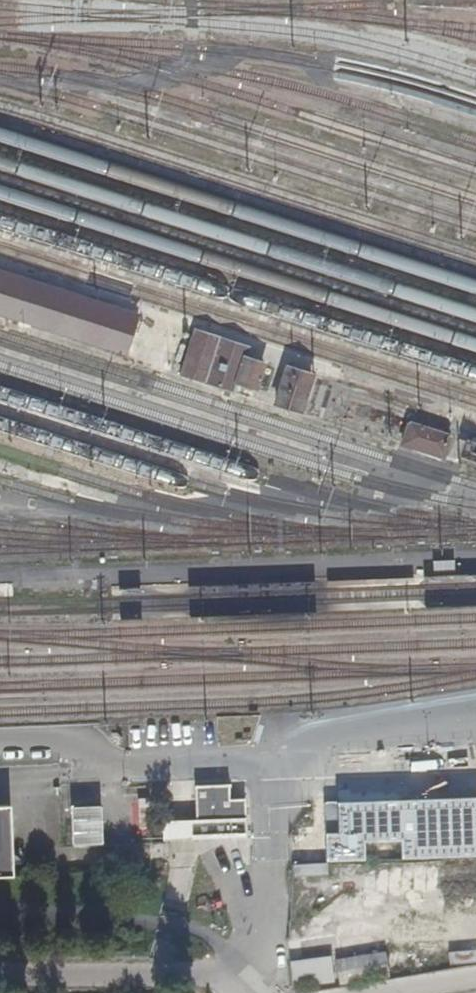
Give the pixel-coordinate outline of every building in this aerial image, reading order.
[(126,355),(139,317),(0,272),(0,314),(126,355)] [(249,348),(196,331),(180,374),(205,382),(206,381),(236,390),(239,384),(255,388),(263,364),(246,359),(249,348)] [(313,371),(290,363),(276,405),(299,413),(313,371)] [(403,440),(409,419),(411,413),(333,387),(323,414),(403,440)] [(409,419),(403,440),(401,444),(442,457),(451,433),(409,419)] [(12,877),(11,806),(0,806),(0,877),(12,877)] [(354,863),(330,864),(331,875),(362,875),(361,863),(354,863)] [(325,864),(291,865),(292,877),(325,875),(325,864)] [(383,951),(333,959),(337,986),(387,977),(383,951)] [(326,957),(285,963),(289,989),(331,983),(326,957)]
